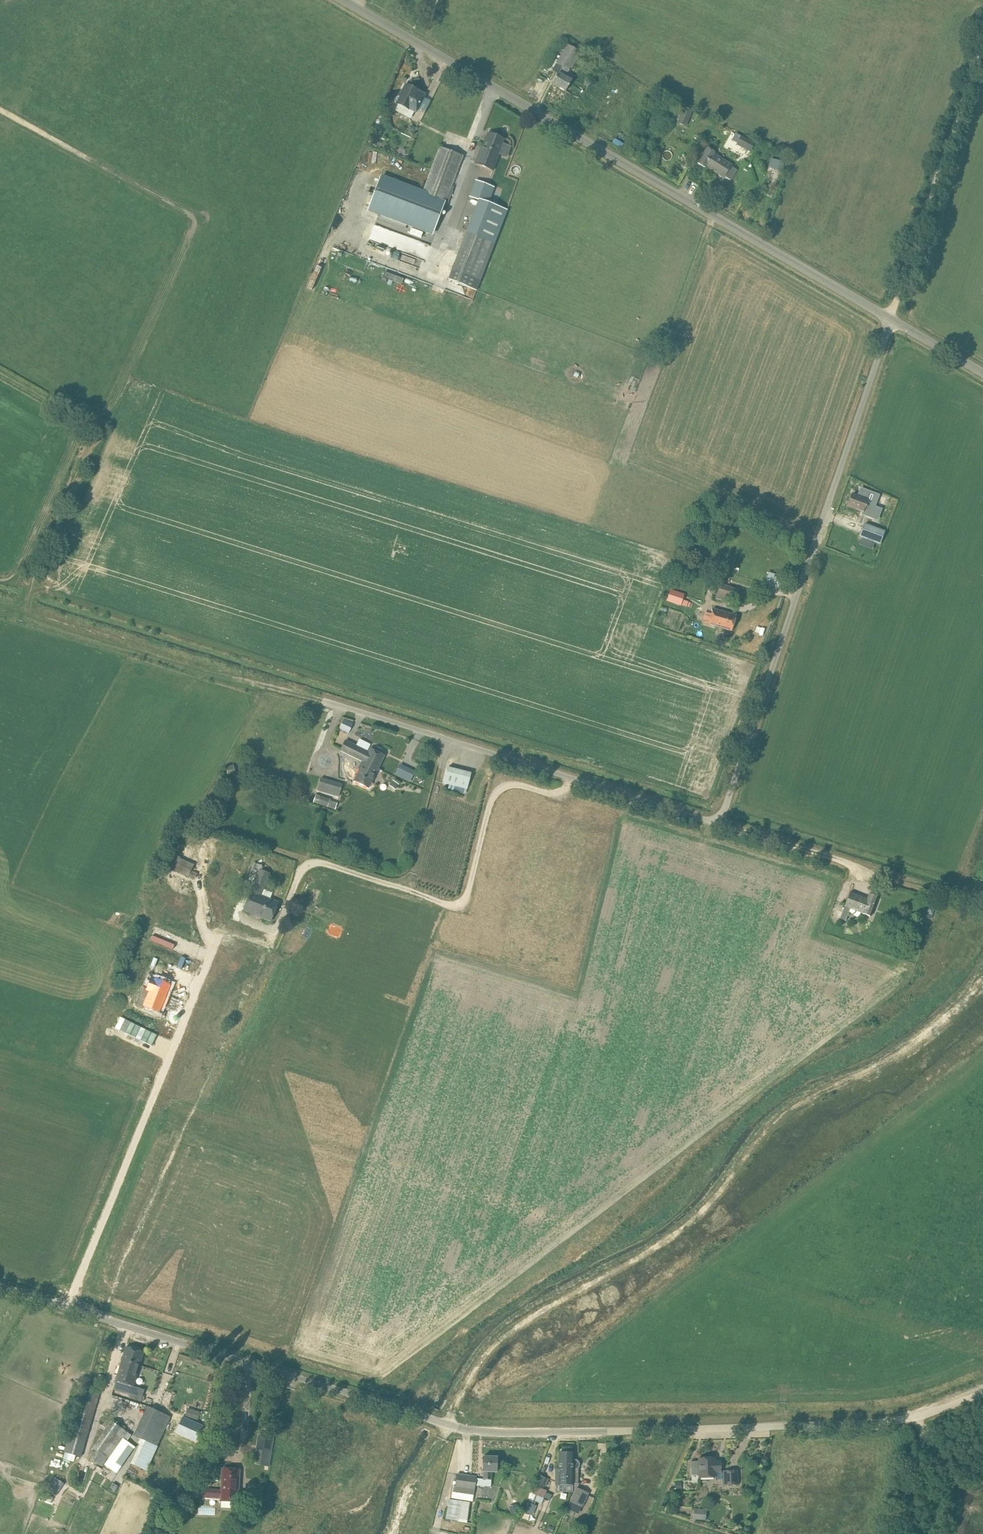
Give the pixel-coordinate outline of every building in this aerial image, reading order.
[(562,67),(559,73),(553,83),(566,91),(572,81),(566,77),(569,71),(570,72),(582,53),(567,44),(556,63),(562,67)] [(580,102),(588,89),(574,80),(568,89),(578,96),(576,99),(580,102)] [(418,93),(418,92),(407,86),(397,104),(409,110),(416,113),(425,96),(418,93)] [(692,110),(684,106),(677,122),(686,125),(692,110)] [(408,128),(412,133),(417,128),(413,124),(408,128)] [(504,139),(488,133),(483,146),(482,146),(475,163),(493,170),(500,153),(499,153),(504,139)] [(755,142),(741,135),(736,144),(750,151),(755,142)] [(451,190),(464,156),(440,147),(423,192),(381,176),(369,209),(433,233),(441,211),(445,213),(454,191),(451,190)] [(698,163),(706,168),(706,167),(724,179),(725,177),(731,180),(737,171),(731,167),(733,165),(715,153),(707,148),(698,163)] [(785,162),(771,158),(768,167),(783,171),(785,162)] [(488,228),(499,233),(507,210),(490,204),(488,203),(494,188),(474,180),(468,196),(479,200),(470,222),(471,222),(488,228)] [(471,222),(467,233),(495,243),(499,233),(488,228),(471,222)] [(404,227),(394,225),(393,232),(407,235),(409,227),(404,226),(404,227)] [(495,243),(467,233),(449,279),(477,290),(495,243)] [(384,271),(382,275),(399,283),(401,279),(384,271)] [(647,361),(653,363),(657,352),(651,349),(647,361)] [(867,502),(868,500),(853,494),(848,506),(863,512),(862,514),(872,518),(876,506),(867,502)] [(865,523),(860,537),(879,544),(885,530),(865,523)] [(735,600),(739,589),(720,583),(716,598),(724,601),(725,597),(735,600)] [(671,590),(668,600),(681,605),(681,604),(687,606),(689,602),(683,600),(684,595),(671,590)] [(732,631),(736,616),(713,609),(708,625),(732,631)] [(337,727),(347,732),(352,722),(342,717),(337,727)] [(346,741),(341,751),(364,762),(378,769),(385,756),(383,755),(383,754),(382,750),(377,747),(373,749),(372,750),(370,749),(369,752),(346,741)] [(364,762),(354,781),(369,788),(378,769),(364,762)] [(407,767),(402,778),(409,782),(415,771),(407,767)] [(472,773),(448,767),(444,783),(467,790),(472,773)] [(423,774),(417,777),(420,783),(426,780),(423,774)] [(318,779),(314,792),(337,798),(341,786),(318,779)] [(389,785),(396,790),(400,785),(393,780),(389,785)] [(257,794),(265,799),(271,788),(263,783),(257,794)] [(314,796),(311,804),(333,811),(336,803),(314,796)] [(178,857),(175,856),(173,857),(173,859),(173,861),(170,870),(189,877),(194,865),(178,859),(178,857)] [(279,903),(261,895),(270,873),(260,869),(251,891),(250,891),(243,910),(271,921),(279,903)] [(175,893),(185,897),(193,879),(183,875),(175,893)] [(867,899),(850,892),(845,906),(840,919),(846,921),(850,909),(862,913),(871,917),(878,898),(869,894),(867,899)] [(928,905),(926,912),(928,913),(926,918),(931,920),(933,915),(936,908),(928,905)] [(171,984),(156,978),(155,979),(151,977),(146,988),(150,990),(144,1005),(159,1012),(171,984)] [(116,1380),(121,1382),(127,1362),(139,1365),(144,1352),(126,1346),(116,1380)] [(139,1365),(127,1362),(121,1382),(116,1380),(113,1390),(131,1395),(139,1365)] [(81,1457),(101,1391),(84,1386),(64,1452),(81,1457)] [(148,1407),(135,1436),(141,1439),(157,1446),(170,1417),(148,1407)] [(187,1407),(184,1416),(195,1420),(198,1410),(187,1407)] [(203,1425),(183,1416),(176,1432),(196,1441),(203,1425)] [(106,1429),(93,1448),(97,1450),(91,1459),(102,1467),(108,1458),(116,1463),(131,1442),(125,1437),(129,1432),(112,1421),(111,1422),(107,1420),(102,1426),(106,1429)] [(260,1434),(255,1458),(258,1458),(257,1465),(268,1467),(274,1436),(260,1434)] [(141,1439),(130,1464),(147,1471),(158,1446),(157,1446),(141,1439)] [(559,1453),(559,1469),(566,1469),(566,1472),(573,1472),(573,1469),(576,1469),(578,1468),(579,1466),(579,1463),(578,1461),(576,1460),(574,1460),(574,1453),(559,1453)] [(448,1506),(446,1519),(466,1522),(468,1509),(469,1500),(473,1501),(475,1486),(475,1485),(491,1485),(491,1480),(491,1472),(497,1472),(497,1457),(483,1456),(483,1472),(483,1479),(476,1478),(477,1476),(457,1473),(456,1478),(454,1477),(453,1485),(451,1498),(449,1498),(448,1506)] [(700,1478),(716,1477),(716,1472),(722,1471),(722,1461),(715,1461),(715,1457),(699,1458),(699,1461),(692,1461),(692,1475),(700,1474),(700,1478)] [(203,1498),(222,1499),(222,1501),(221,1501),(221,1508),(237,1508),(237,1502),(239,1469),(224,1468),(223,1490),(204,1489),(203,1498)] [(566,1469),(559,1469),(559,1475),(555,1475),(555,1484),(562,1485),(562,1490),(573,1491),(573,1485),(573,1472),(566,1472),(566,1469)] [(724,1471),(724,1485),(738,1484),(738,1470),(724,1471)] [(539,1474),(534,1486),(541,1489),(541,1488),(549,1492),(552,1485),(548,1483),(550,1479),(539,1474)] [(65,1484),(55,1477),(46,1490),(56,1497),(65,1484)] [(592,1486),(584,1482),(578,1498),(577,1497),(574,1505),(583,1509),(585,1502),(586,1502),(592,1486)] [(195,1501),(189,1490),(181,1494),(186,1505),(195,1501)] [(256,1499),(254,1509),(260,1510),(261,1510),(263,1500),(262,1500),(256,1499)] [(528,1501),(524,1511),(531,1514),(535,1504),(528,1501)] [(707,1509),(694,1508),(693,1518),(705,1519),(707,1509)]
